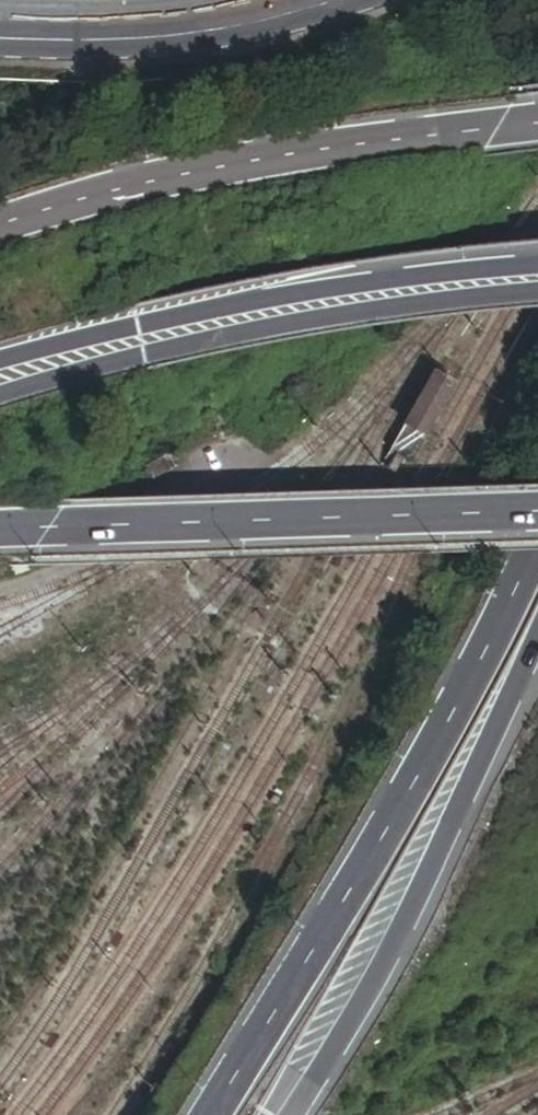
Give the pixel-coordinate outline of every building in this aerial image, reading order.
[(405,456),(411,460),(453,383),(433,372),(391,449),(396,452),(386,470),(395,475),(405,456)]
